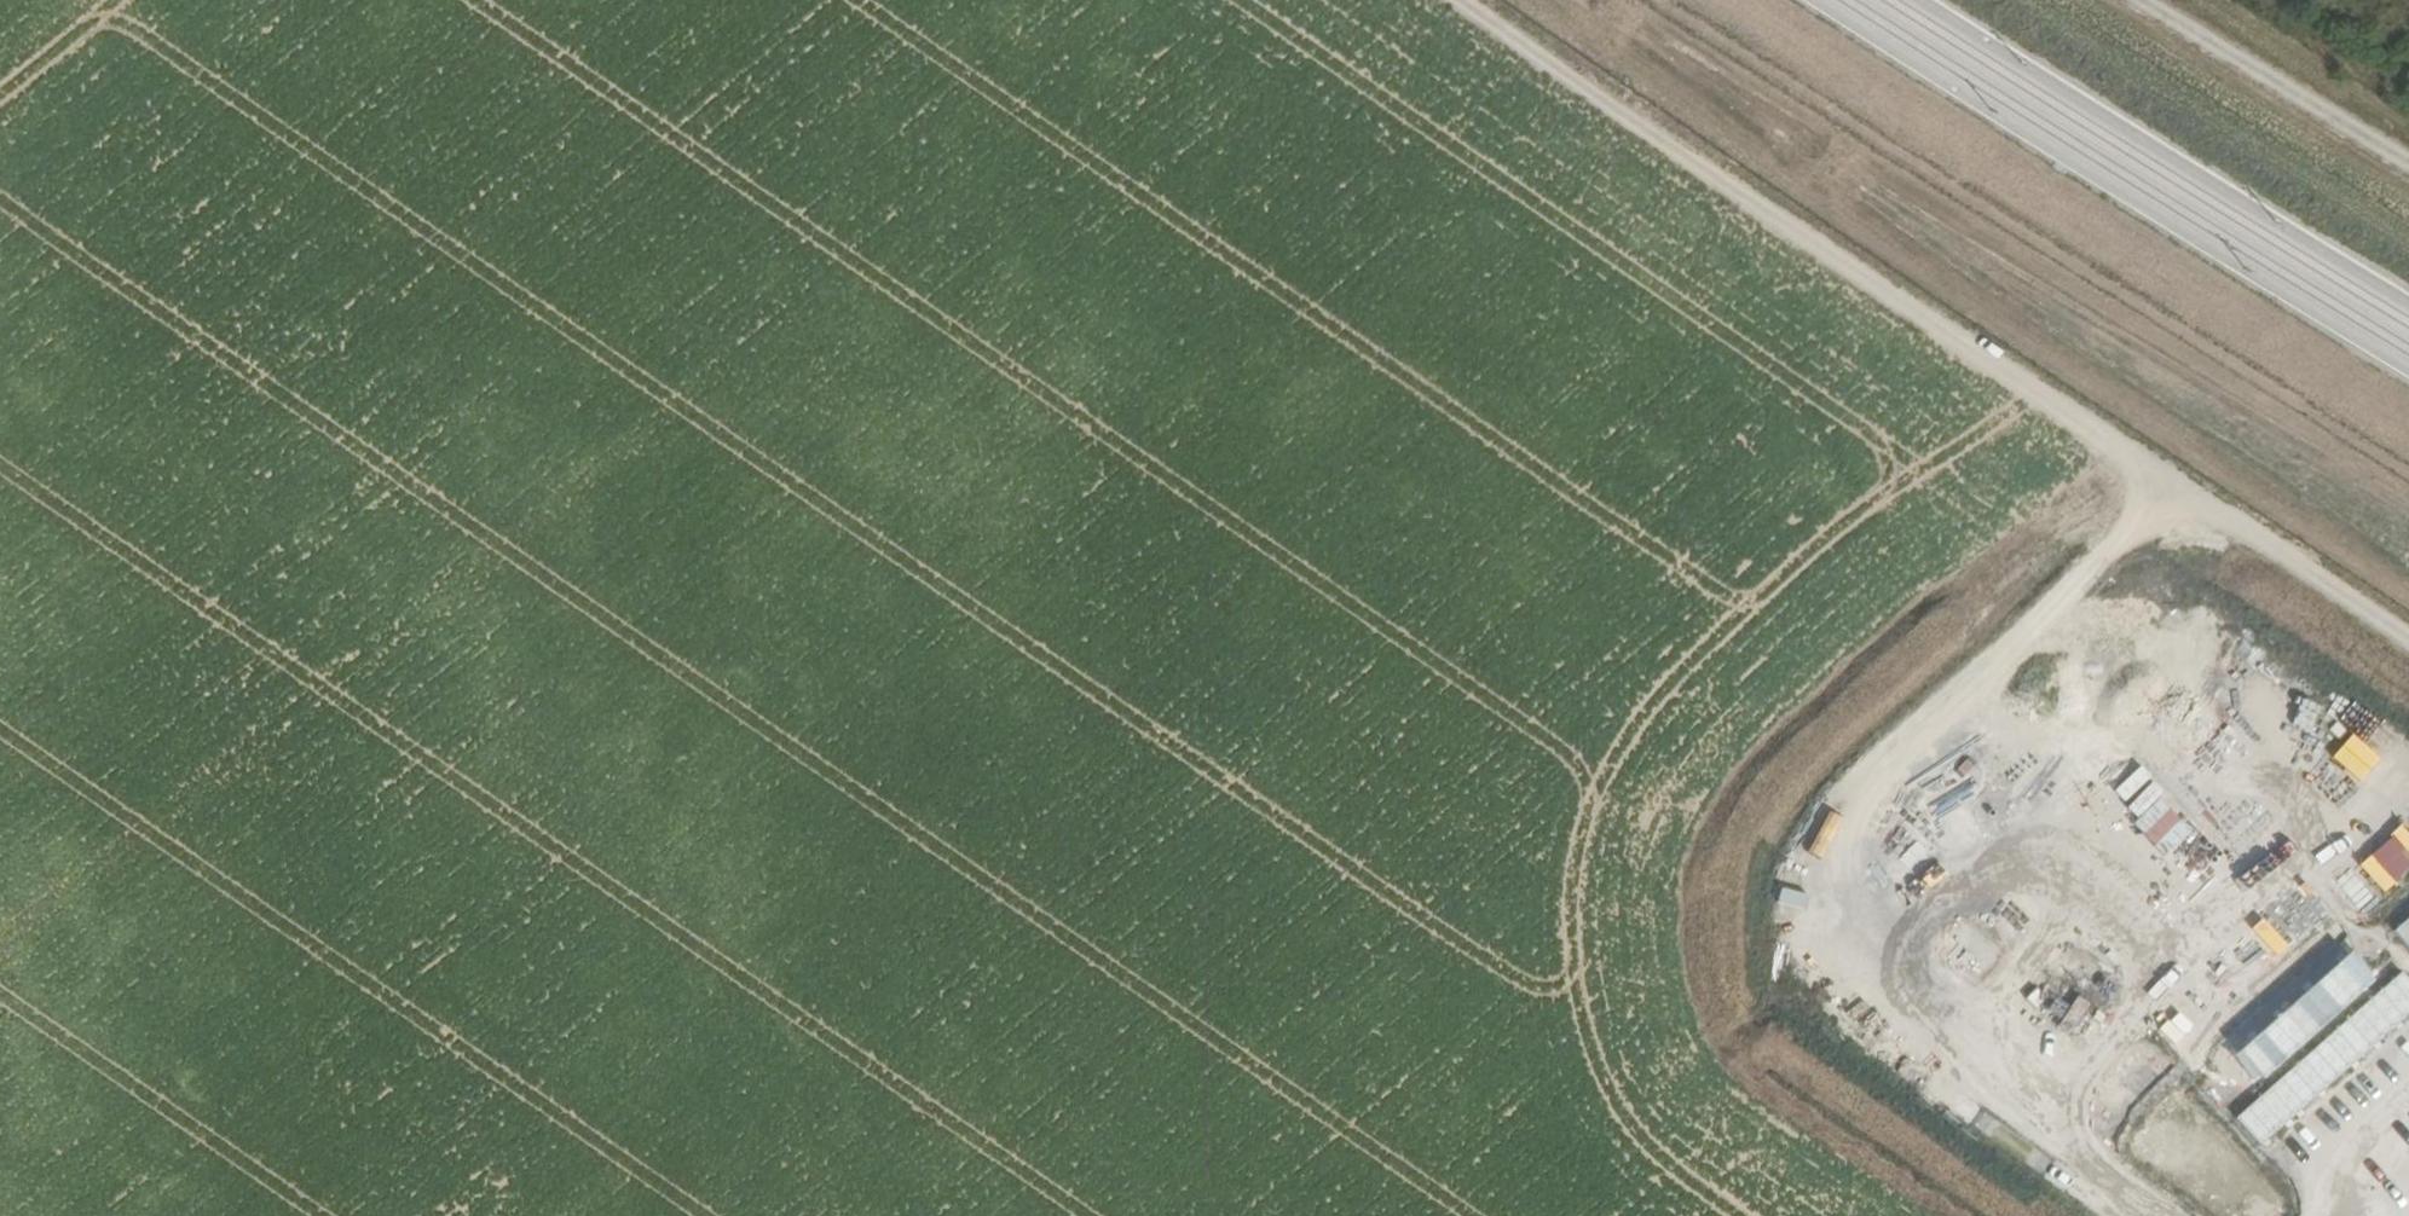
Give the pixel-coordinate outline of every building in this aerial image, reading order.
[(2374,773),(2379,754),(2346,746),(2341,765),(2374,773)] [(2393,930),(2408,948),(2408,916),(2393,930)] [(2255,1140),(2320,1096),(2300,1067),(2235,1111),(2255,1140)]
